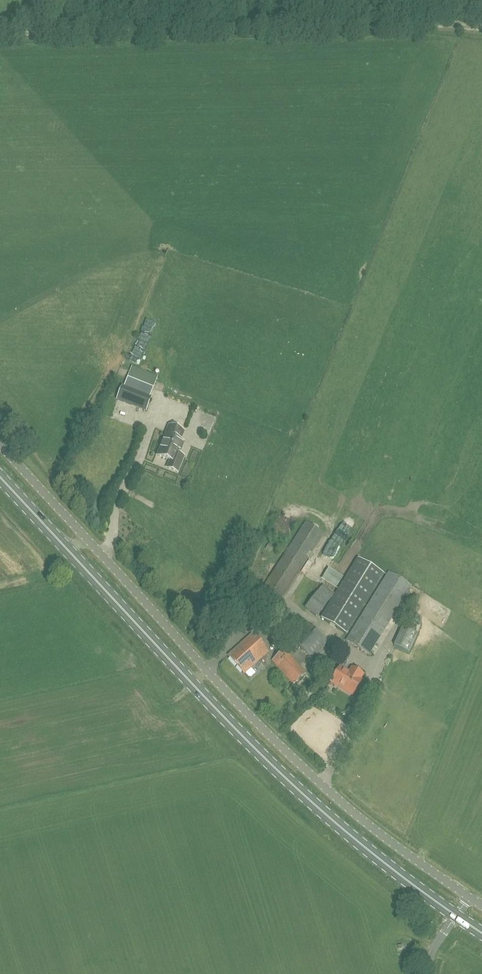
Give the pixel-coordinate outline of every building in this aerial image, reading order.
[(120,386),(115,400),(143,410),(148,397),(147,397),(151,387),(125,378),(121,387),(120,386)] [(168,425),(156,455),(169,460),(167,467),(176,471),(182,456),(177,454),(182,441),(178,440),(182,431),(168,425)] [(287,534),(294,522),(288,519),(281,530),(287,534)] [(279,601),(323,533),(305,522),(261,590),(279,601)] [(336,557),(344,544),(339,541),(331,554),(336,557)] [(383,573),(358,557),(320,618),(346,634),(383,573)] [(329,571),(323,582),(337,590),(343,579),(329,571)] [(369,654),(411,586),(389,572),(346,640),(369,654)] [(305,607),(316,616),(334,594),(323,585),(305,607)] [(312,659),(327,642),(305,622),(290,639),(312,659)] [(407,632),(399,652),(411,656),(418,637),(407,632)] [(244,673),(267,652),(251,634),(228,656),(244,673)] [(294,684),(305,673),(284,649),(272,660),(294,684)] [(360,679),(363,674),(352,667),(349,672),(340,666),(331,681),(352,695),(361,680),(360,679)]
